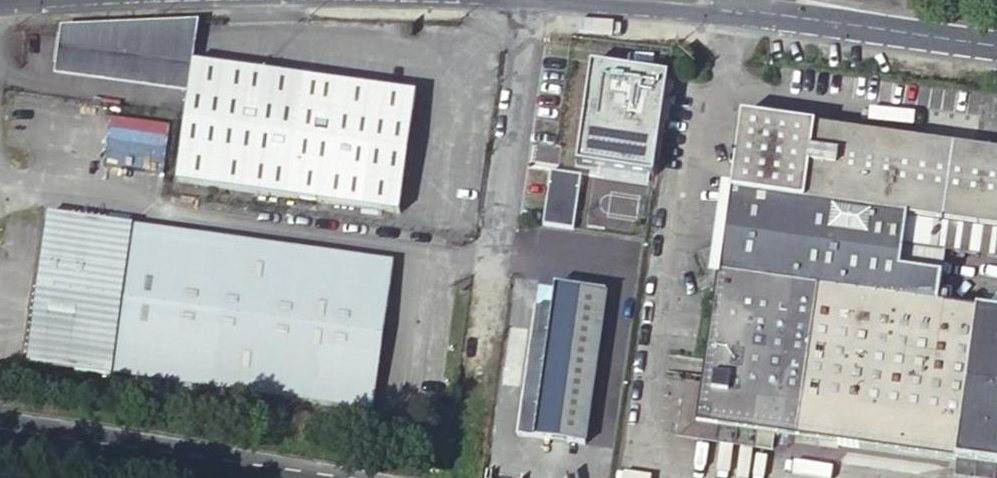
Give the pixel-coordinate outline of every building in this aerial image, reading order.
[(415,95),(194,64),(178,181),(398,213),(415,95)] [(641,84),(565,74),(547,200),(623,211),(641,84)] [(732,192),(908,217),(904,245),(945,250),(996,258),(996,153),(742,117),(732,192)] [(908,217),(732,192),(730,192),(719,275),(937,306),(941,276),(900,270),(904,245),(908,217)] [(113,375),(133,227),(49,215),(29,363),(113,375)] [(392,262),(133,227),(113,375),(372,411),(392,262)] [(941,276),(945,250),(904,245),(900,270),(941,276)] [(556,285),(608,293),(610,276),(540,266),(516,435),(535,437),(556,285)] [(719,275),(703,387),(698,425),(774,436),(956,462),(996,468),(996,315),(937,306),(719,275)] [(587,444),(608,293),(556,285),(535,437),(587,444)] [(196,389),(113,378),(111,392),(194,404),(196,389)] [(698,425),(703,387),(686,384),(678,440),(772,453),(774,436),(698,425)] [(956,462),(954,477),(996,477),(996,468),(956,462)]
